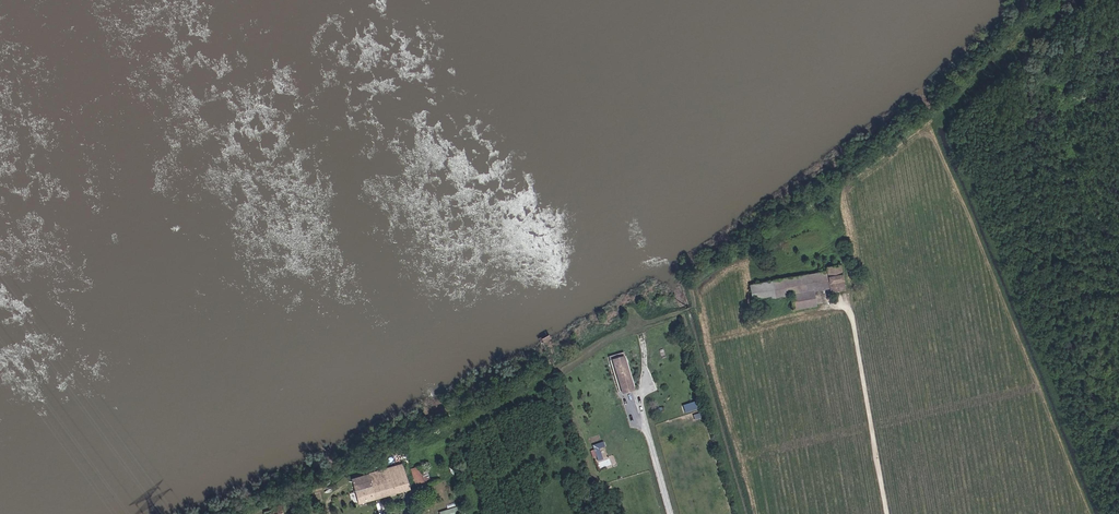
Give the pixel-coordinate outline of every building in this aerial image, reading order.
[(822,217),(827,212),(819,203),(814,208),(822,217)] [(824,286),(844,282),(840,259),(807,265),(808,269),(751,279),(754,303),(789,297),(791,304),(813,300),(810,285),(824,283),(824,286)] [(605,349),(622,343),(620,336),(604,343),(604,344),(605,349)] [(612,373),(627,369),(622,343),(605,349),(612,373)] [(685,412),(695,409),(693,402),(682,404),(685,412)] [(592,445),(600,468),(611,464),(602,441),(592,445)] [(372,489),(406,479),(398,455),(367,465),(370,477),(368,478),(372,489)] [(418,458),(409,460),(416,481),(424,479),(418,458)] [(368,478),(370,477),(367,465),(351,470),(354,482),(368,478)] [(358,494),(372,489),(370,483),(368,478),(354,482),(358,494)] [(284,495),(274,497),(274,500),(266,502),(267,510),(265,511),(265,513),(286,513),(284,495)] [(437,508),(438,512),(435,513),(453,513),(452,510),(456,509),(454,503),(437,508)]
